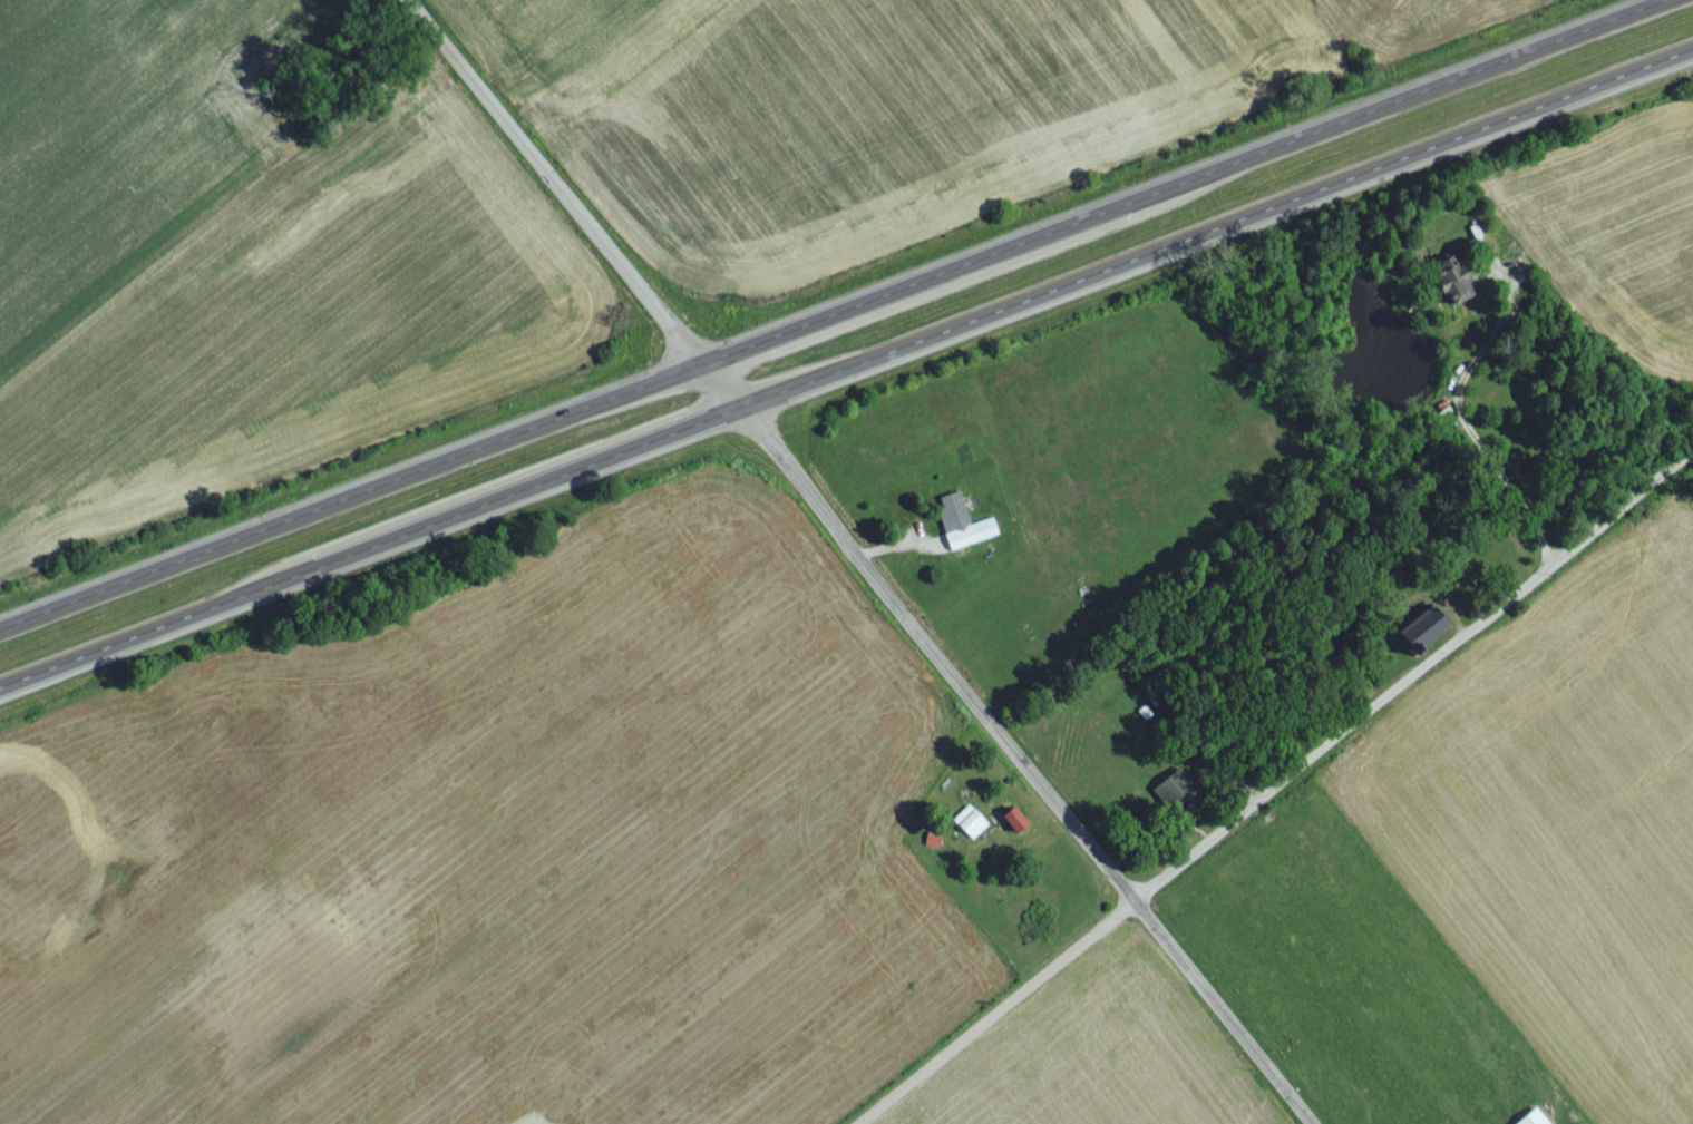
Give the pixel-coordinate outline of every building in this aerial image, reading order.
[(1466,306),(1459,270),(1433,274),(1439,311),(1466,306)] [(945,536),(966,528),(955,499),(934,507),(945,536)] [(998,543),(992,525),(966,533),(971,551),(998,543)] [(1172,781),(1147,798),(1166,827),(1191,810),(1172,781)] [(998,804),(985,817),(1009,840),(1022,827),(998,804)]
